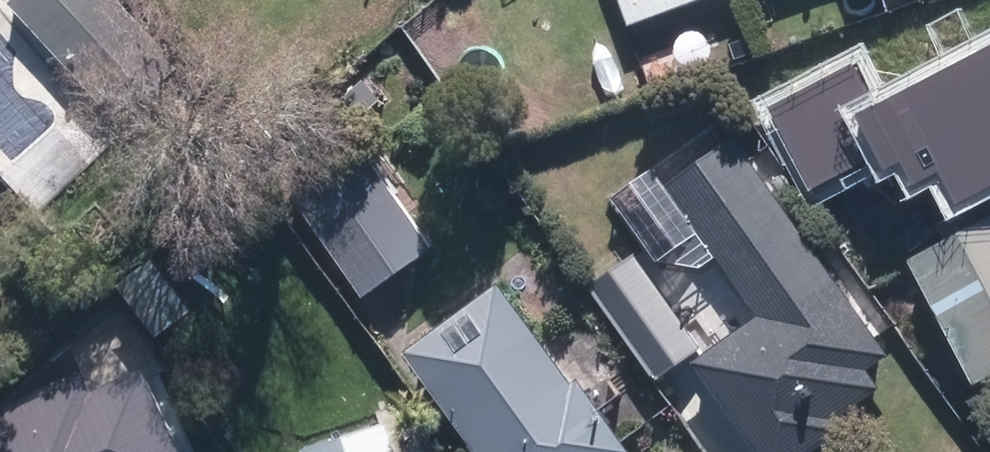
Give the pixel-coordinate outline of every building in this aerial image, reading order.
[(84,74),(147,19),(130,0),(19,0),(84,74)] [(640,16),(683,0),(634,0),(640,16)] [(989,182),(989,48),(876,105),(855,64),(768,107),(810,190),(874,158),(882,174),(898,165),(908,184),(940,168),(955,199),(989,182)] [(746,129),(674,180),(767,310),(702,356),(771,451),(794,451),(893,382),(877,359),(899,344),(746,129)] [(372,285),(441,237),(390,165),(321,213),(372,285)] [(908,259),(974,379),(989,371),(989,215),(908,259)] [(640,250),(596,280),(661,372),(705,341),(640,250)] [(509,277),(419,344),(500,451),(632,451),(638,448),(509,277)] [(142,364),(90,386),(83,368),(0,403),(0,451),(180,451),(142,364)] [(395,417),(311,444),(314,451),(407,451),(395,417)]
